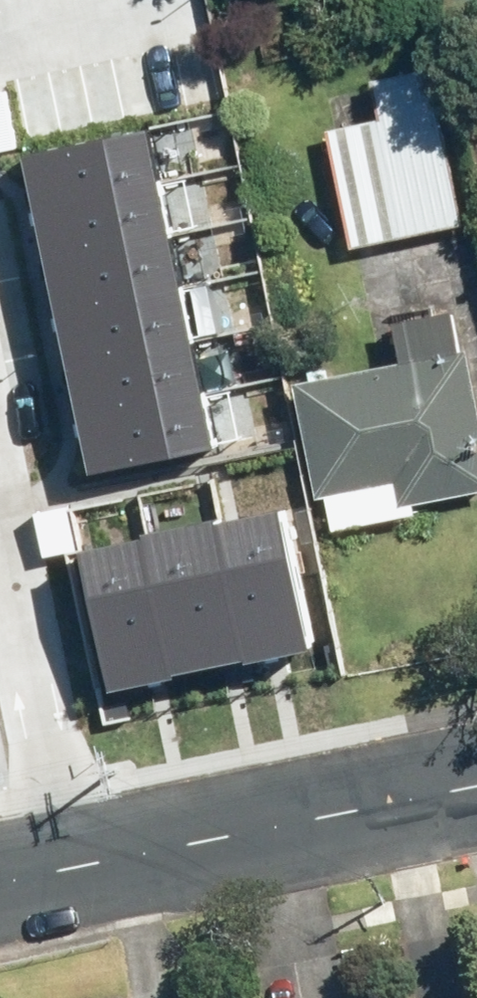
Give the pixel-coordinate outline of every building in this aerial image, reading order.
[(472,223),(447,63),(376,74),(384,120),(342,127),(360,241),(472,223)] [(39,142),(50,195),(163,171),(152,118),(39,142)] [(50,195),(61,248),(174,224),(163,171),(50,195)] [(61,248),(73,301),(185,277),(174,224),(61,248)] [(73,301),(84,354),(197,330),(185,277),(73,301)] [(315,377),(338,530),(436,515),(434,496),(476,490),(476,331),(474,311),(401,322),(407,363),(315,377)] [(84,354),(95,407),(208,383),(197,330),(84,354)] [(95,407),(106,460),(219,436),(208,383),(95,407)] [(77,557),(108,700),(306,658),(275,514),(77,557)]
